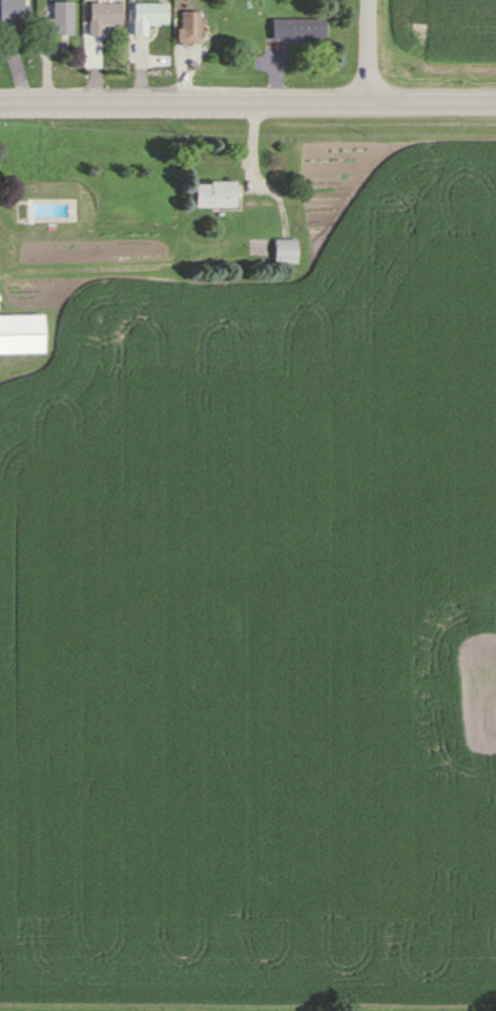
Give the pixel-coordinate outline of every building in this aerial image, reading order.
[(15,31),(0,31),(0,0),(21,0),(21,2),(28,2),(27,24),(15,23),(15,31)] [(42,34),(42,19),(52,19),(51,1),(69,0),(69,34),(42,34)] [(135,35),(134,3),(165,3),(165,21),(146,21),(145,35),(135,35)] [(88,4),(119,4),(119,23),(100,22),(100,36),(88,35),(88,4)] [(171,40),(171,25),(177,25),(177,7),(196,7),(196,16),(201,16),(201,33),(196,33),(197,40),(171,40)] [(303,40),(303,37),(268,36),(268,20),(320,19),(319,39),(303,40)] [(232,206),(192,206),(192,185),(208,185),(208,181),(232,181),(232,206)] [(292,239),(292,262),(271,262),(272,239),(292,239)] [(39,352),(0,353),(0,317),(38,316),(39,352)]
